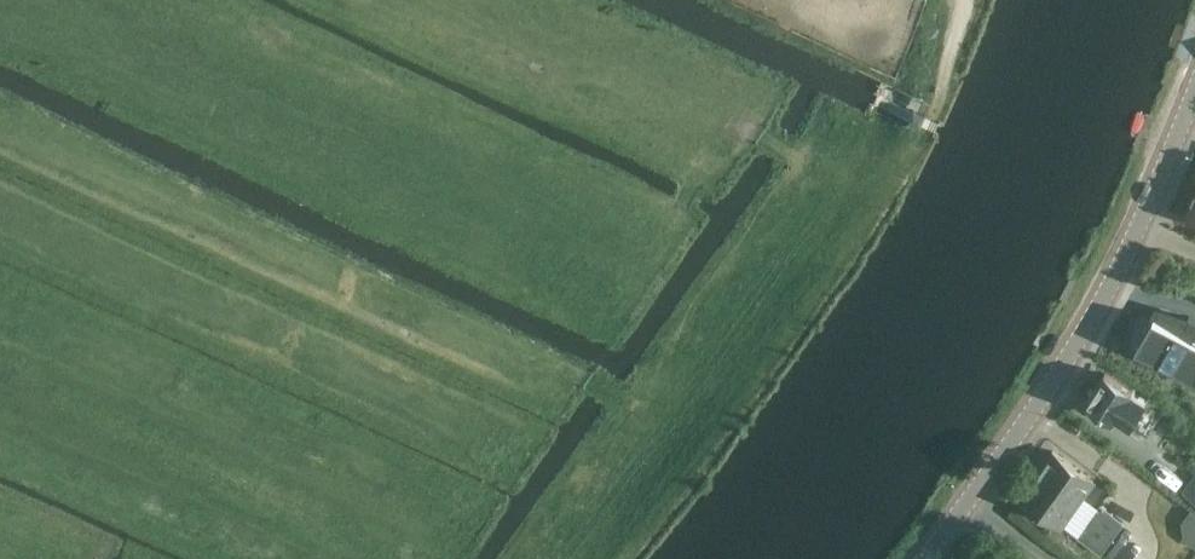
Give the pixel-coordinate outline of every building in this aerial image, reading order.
[(907,120),(906,123),(919,129),(920,126),(924,117),(925,115),(912,109),(911,112),(907,120)] [(1186,216),(1194,220),(1194,194),(1186,216)] [(1152,303),(1123,356),(1168,381),(1176,386),(1194,329),(1194,327),(1152,303)] [(1113,419),(1115,415),(1124,402),(1136,411),(1137,411),(1144,400),(1105,373),(1086,401),(1113,419)] [(1124,402),(1115,415),(1128,424),(1136,411),(1124,402)] [(1095,480),(1053,450),(1021,495),(1062,525),(1095,480)] [(1183,490),(1194,499),(1194,474),(1183,490)] [(1102,502),(1078,534),(1102,552),(1126,519),(1102,502)]
